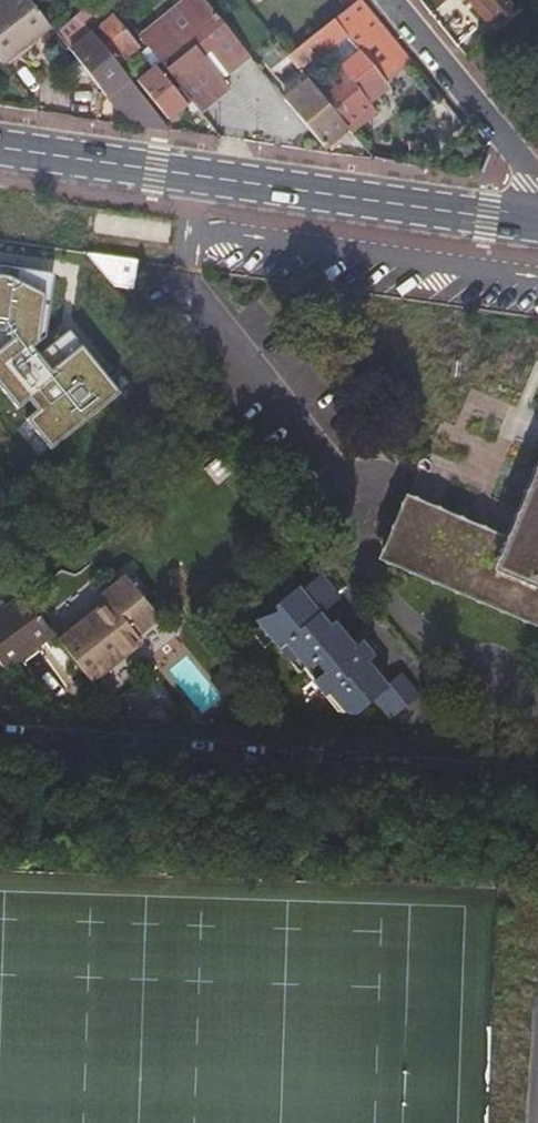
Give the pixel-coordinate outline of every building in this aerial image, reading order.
[(28,0),(0,0),(0,66),(31,43),(27,38),(46,24),(28,0)] [(199,114),(228,91),(220,81),(226,76),(249,58),(201,0),(180,0),(171,7),(185,24),(178,30),(164,13),(135,36),(145,48),(189,102),(199,114)] [(410,62),(360,0),(356,0),(332,20),(312,36),(326,52),(327,53),(338,68),(367,103),(375,96),(372,92),(383,83),(410,62)] [(495,28),(514,8),(506,0),(466,0),(495,28)] [(171,7),(164,13),(178,30),(185,24),(171,7)] [(123,106),(140,128),(168,132),(115,64),(100,46),(82,23),(90,16),(84,8),(53,33),(101,94),(104,98),(110,100),(123,106)] [(100,46),(115,64),(136,47),(112,16),(95,29),(105,43),(100,46)] [(374,112),(373,110),(367,103),(338,68),(327,53),(326,52),(312,36),(286,57),(298,72),(306,82),(345,129),(348,133),(374,112)] [(166,120),(189,102),(145,48),(138,53),(145,63),(148,61),(153,68),(136,82),(166,120)] [(289,95),(306,82),(298,72),(281,85),(284,89),(289,95)] [(322,148),(345,129),(306,82),(289,95),(284,89),(278,94),(322,148)] [(123,106),(110,100),(131,127),(140,128),(123,106)] [(127,262),(79,252),(106,285),(124,289),(127,262)] [(9,304),(0,293),(0,311),(9,304)] [(15,320),(0,332),(0,426),(2,429),(8,424),(3,417),(32,392),(44,407),(69,385),(57,371),(15,320)] [(62,394),(52,403),(74,429),(84,421),(62,394)] [(508,544),(446,517),(407,500),(416,480),(414,477),(378,557),(508,614),(537,627),(537,480),(508,544)] [(385,719),(413,697),(394,673),(388,679),(369,657),(372,653),(359,638),(348,646),(327,618),(322,622),(314,612),(332,598),(314,576),(293,592),(290,587),(273,600),(275,607),(260,611),(262,619),(243,634),(254,648),(270,636),(275,643),(279,640),(336,714),(351,715),(369,699),(385,719)] [(126,577),(103,596),(107,600),(134,635),(137,633),(132,626),(139,620),(138,618),(151,608),(126,577)] [(107,600),(103,596),(102,596),(97,589),(78,604),(84,612),(88,618),(78,626),(73,621),(67,613),(51,626),(62,639),(58,642),(89,681),(94,676),(121,655),(139,641),(134,635),(107,600)] [(3,670),(51,633),(23,597),(0,614),(0,666),(3,670)] [(158,617),(151,608),(138,618),(139,620),(132,626),(137,633),(158,617)] [(88,618),(84,612),(73,621),(78,626),(88,618)] [(121,655),(94,676),(114,702),(140,681),(121,655)] [(235,686),(221,668),(204,682),(218,700),(235,686)]
